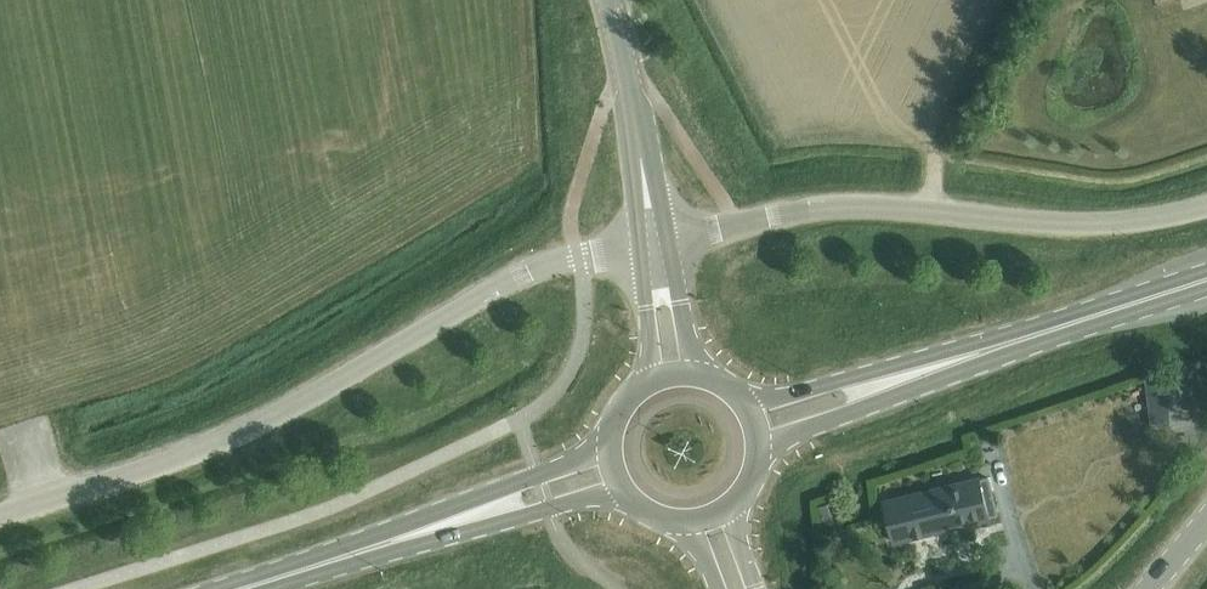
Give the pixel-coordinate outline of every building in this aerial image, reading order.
[(1185,373),(1146,377),(1152,427),(1191,423),(1185,373)] [(979,478),(884,502),(894,542),(989,519),(989,518),(998,516),(988,477),(980,479),(979,478)] [(832,499),(817,505),(825,528),(840,523),(832,499)]
